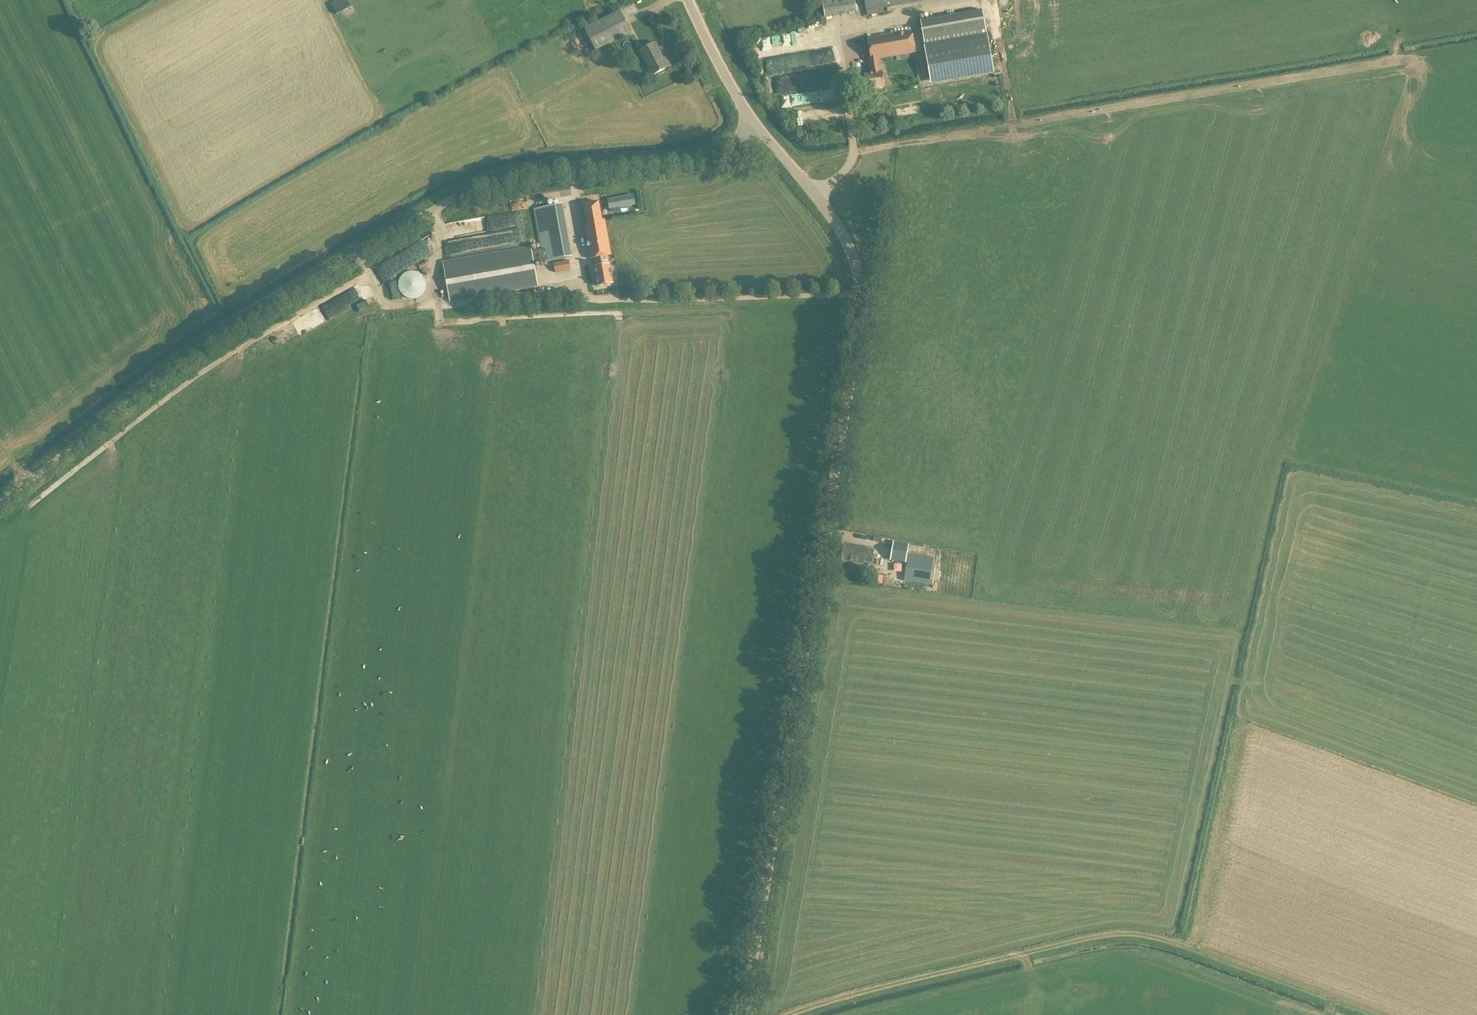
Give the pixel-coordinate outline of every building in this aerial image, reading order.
[(352,5),(349,0),(336,0),(331,3),(337,13),(352,5)] [(855,0),(846,0),(848,13),(857,12),(855,0)] [(886,12),(884,0),(865,0),(868,15),(886,12)] [(620,10),(584,28),(596,51),(632,33),(620,10)] [(882,71),(879,59),(916,52),(912,31),(867,38),(872,68),(869,68),(870,74),(864,75),(867,91),(885,87),(882,71)] [(673,65),(668,56),(664,58),(656,42),(640,50),(652,75),(673,65)] [(963,58),(928,64),(930,76),(965,70),(963,58)] [(834,122),(833,111),(798,112),(799,124),(834,122)] [(613,208),(614,212),(619,211),(618,207),(635,204),(633,195),(608,200),(610,208),(613,208)] [(584,223),(590,259),(597,258),(598,266),(595,266),(598,286),(613,284),(609,264),(608,256),(611,255),(605,220),(602,220),(599,201),(584,204),(587,223),(584,223)] [(570,257),(568,246),(542,251),(541,249),(532,251),(531,246),(443,262),(450,301),(538,286),(534,263),(570,257)] [(390,259),(376,266),(382,280),(397,273),(390,259)] [(555,272),(571,269),(569,260),(553,263),(555,272)] [(424,292),(425,290),(426,288),(426,287),(426,285),(426,283),(426,281),(425,280),(424,278),(423,276),(422,275),(421,274),(420,273),(418,272),(416,271),(415,271),(413,271),(411,271),(409,271),(408,272),(406,272),(404,273),(403,274),(402,275),(401,277),(400,278),(399,280),(399,282),(398,283),(398,285),(399,287),(399,289),(400,290),(401,292),(402,293),(403,295),(404,296),(406,297),(407,297),(409,298),(411,298),(412,298),(414,298),(416,298),(418,297),(419,297),(421,296),(422,294),(423,293),(424,292)] [(362,285),(315,307),(321,320),(367,298),(362,285)] [(908,544),(894,542),(891,559),(905,562),(908,544)] [(863,562),(871,564),(874,551),(865,549),(865,548),(844,544),(841,559),(863,563),(863,562)] [(929,584),(933,564),(908,559),(904,580),(929,584)] [(882,576),(874,575),(873,582),(881,583),(882,576)]
